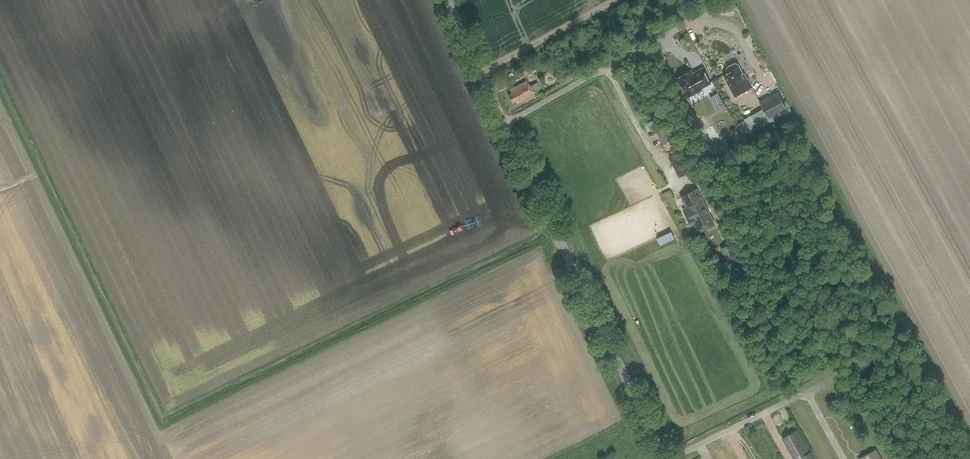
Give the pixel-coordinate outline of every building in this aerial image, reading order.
[(753,87),(748,78),(747,78),(738,64),(735,62),(727,66),(725,74),(723,75),(735,97),(753,87)] [(534,73),(529,63),(519,68),(524,77),(531,73),(532,74),(534,73)] [(693,74),(692,71),(677,79),(686,97),(701,89),(711,83),(703,69),(693,74)] [(570,73),(562,78),(565,83),(573,78),(570,73)] [(533,92),(540,89),(536,83),(530,86),(527,81),(510,90),(512,92),(508,95),(512,103),(516,101),(517,103),(534,94),(533,92)] [(718,111),(727,106),(719,91),(710,96),(718,111)] [(777,92),(760,102),(764,108),(771,121),(788,112),(777,92)] [(745,120),(737,125),(742,135),(753,129),(750,123),(747,125),(745,120)] [(736,128),(730,131),(736,141),(741,138),(736,128)] [(671,135),(661,140),(663,144),(672,139),(671,135)] [(678,148),(670,151),(673,156),(680,152),(678,148)] [(669,158),(679,177),(690,172),(680,152),(673,156),(669,158)] [(699,231),(714,224),(696,189),(682,197),(687,208),(684,209),(688,219),(692,217),(699,231)] [(731,267),(740,262),(730,243),(721,248),(731,267)] [(810,456),(798,434),(795,435),(793,433),(785,437),(787,440),(784,441),(794,458),(816,458),(814,454),(810,456)] [(875,451),(863,457),(864,458),(879,458),(875,451)]
